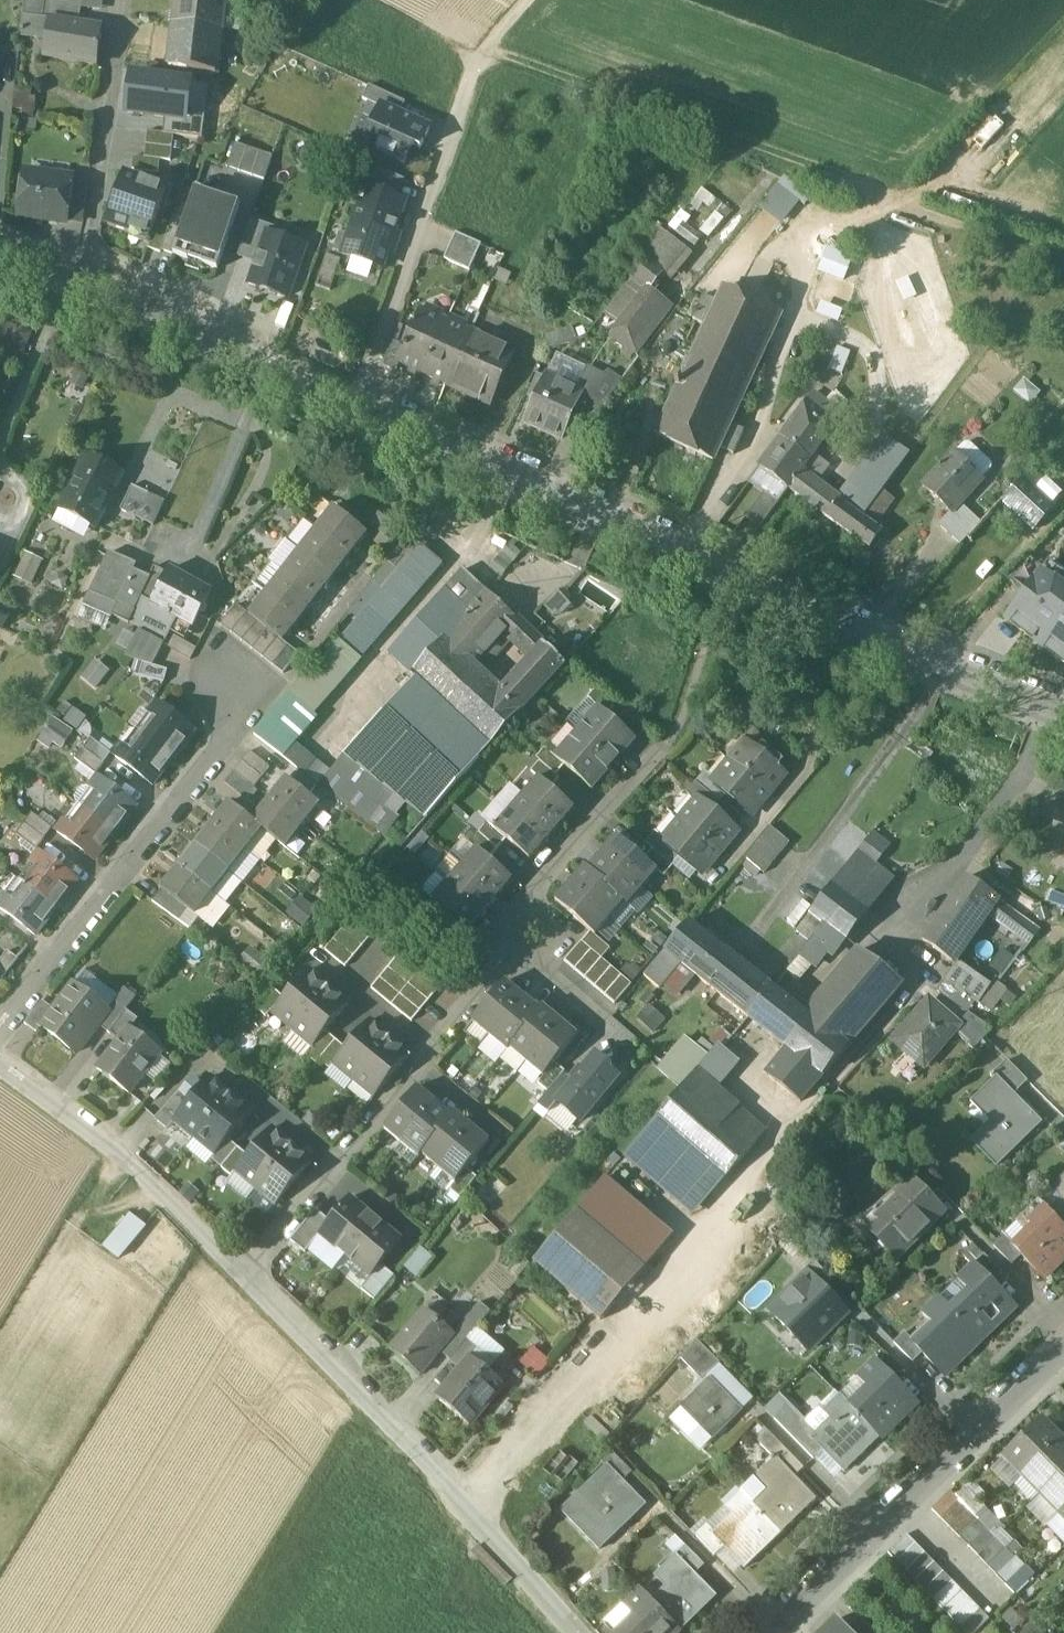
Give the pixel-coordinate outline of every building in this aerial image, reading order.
[(42,20),(50,21),(53,21),(55,5),(82,9),(83,0),(45,0),(42,20)] [(175,25),(222,31),(226,0),(178,0),(175,25)] [(82,9),(55,5),(53,21),(79,25),(82,9)] [(42,20),(24,17),(21,36),(47,40),(50,21),(42,20)] [(53,21),(50,21),(47,40),(44,58),(97,66),(103,29),(79,25),(53,21)] [(222,31),(175,25),(170,68),(189,70),(216,74),(222,31)] [(187,113),(191,84),(133,76),(128,113),(166,118),(186,121),(187,113)] [(405,103),(369,86),(363,100),(381,108),(381,106),(400,115),(405,103)] [(400,115),(381,106),(381,108),(372,127),(367,124),(358,144),(404,165),(413,146),(421,150),(431,129),(400,115)] [(166,118),(164,134),(203,139),(206,115),(187,113),(186,121),(166,118)] [(148,133),(147,146),(173,149),(174,136),(148,133)] [(230,168),(242,172),(249,149),(237,145),(230,168)] [(147,146),(145,159),(160,161),(171,162),(173,149),(147,146)] [(242,172),(254,175),(261,153),(249,149),(242,172)] [(254,175),(265,179),(272,156),(261,153),(254,175)] [(145,159),(134,157),(133,171),(159,174),(160,161),(145,159)] [(404,180),(380,169),(372,191),(397,200),(404,180)] [(72,179),(26,173),(20,217),(66,223),(67,218),(72,179)] [(167,190),(125,175),(108,226),(133,234),(135,228),(152,234),(167,190)] [(780,225),(806,194),(784,175),(758,206),(780,225)] [(72,179),(67,218),(84,220),(89,181),(72,179)] [(174,256),(218,271),(241,204),(198,189),(174,256)] [(356,220),(395,233),(406,202),(397,200),(372,191),(367,206),(361,204),(356,220)] [(268,235),(275,237),(278,229),(251,220),(239,258),(258,264),(268,235)] [(400,235),(395,233),(356,220),(343,255),(383,268),(390,250),(395,252),(400,235)] [(169,228),(157,224),(149,249),(161,253),(161,251),(169,228)] [(161,251),(174,256),(183,231),(170,227),(169,228),(161,251)] [(664,231),(645,256),(672,277),(691,252),(664,231)] [(482,245),(458,234),(452,247),(476,258),(482,245)] [(275,237),(268,235),(258,264),(252,281),(270,287),(268,291),(288,298),(306,248),(275,237)] [(476,258),(452,247),(446,260),(470,271),(476,258)] [(646,261),(630,247),(623,255),(618,261),(634,275),(646,261)] [(661,275),(646,261),(634,275),(649,289),(661,275)] [(674,308),(651,290),(619,332),(614,339),(638,355),(674,308)] [(693,322),(707,328),(681,384),(677,382),(674,388),(678,390),(656,435),(713,462),(720,449),(732,424),(739,409),(781,315),(725,290),(719,303),(705,296),(693,322)] [(423,311),(400,363),(424,374),(447,322),(423,311)] [(20,363),(34,326),(6,316),(0,332),(0,356),(20,363)] [(619,332),(600,317),(594,326),(614,339),(619,332)] [(447,322),(424,374),(447,384),(471,333),(447,322)] [(550,348),(577,337),(572,326),(546,337),(550,348)] [(514,352),(471,333),(447,384),(491,404),(514,352)] [(341,352),(319,343),(312,360),(335,369),(341,367),(344,359),(341,352)] [(838,349),(829,370),(839,375),(848,354),(838,349)] [(555,353),(547,371),(578,384),(585,365),(555,353)] [(623,384),(610,374),(598,392),(611,399),(623,384)] [(578,393),(546,379),(526,423),(562,439),(573,415),(582,395),(578,393)] [(598,392),(581,385),(578,393),(582,395),(573,415),(592,424),(611,399),(598,392)] [(840,413),(815,394),(803,409),(831,431),(840,413)] [(803,409),(782,439),(810,460),(828,436),(831,431),(803,409)] [(745,431),(732,424),(720,449),(734,456),(745,431)] [(883,434),(835,499),(863,518),(882,491),(912,454),(883,434)] [(810,460),(782,439),(760,468),(788,489),(800,473),(801,474),(810,460)] [(964,444),(955,454),(923,488),(950,513),(952,514),(961,504),(983,480),(993,470),(992,464),(970,444),(964,444)] [(123,475),(87,456),(54,521),(71,530),(77,518),(96,527),(123,475)] [(1053,508),(1032,489),(1041,480),(1031,470),(1004,500),(1034,528),(1053,508)] [(835,499),(801,474),(800,473),(788,489),(870,549),(881,531),(872,525),(863,518),(835,499)] [(132,485),(121,509),(138,517),(149,493),(132,485)] [(893,499),(882,491),(863,518),(872,525),(893,499)] [(165,501),(149,493),(138,517),(154,525),(165,501)] [(764,497),(750,516),(762,525),(776,506),(764,497)] [(982,523),(961,504),(952,514),(950,513),(938,525),(961,546),(968,538),(975,531),(980,526),(982,523)] [(367,534),(333,508),(316,529),(350,556),(367,534)] [(350,556),(316,529),(300,551),(333,577),(350,556)] [(390,625),(391,626),(444,566),(422,547),(369,608),(390,625)] [(333,577),(300,551),(283,572),(316,598),(333,577)] [(35,580),(41,556),(23,552),(17,575),(35,580)] [(149,578),(123,566),(125,560),(110,553),(91,593),(117,605),(112,616),(128,623),(129,622),(140,597),(149,578)] [(1029,559),(1010,580),(1027,593),(1037,580),(1038,581),(1045,571),(1029,559)] [(152,603),(151,605),(161,611),(168,615),(187,579),(169,569),(152,603)] [(445,590),(469,611),(486,592),(463,571),(445,590)] [(316,598),(283,572),(266,593),(300,620),(316,598)] [(187,579),(168,615),(176,619),(177,618),(193,626),(211,592),(187,579)] [(1037,580),(1027,593),(1007,620),(1040,645),(1063,614),(1063,601),(1038,581),(1037,580)] [(445,590),(387,653),(410,674),(444,638),(469,611),(445,590)] [(549,621),(567,600),(555,591),(538,612),(549,621)] [(469,611),(444,638),(474,666),(516,620),(486,592),(469,611)] [(300,620),(266,593),(249,615),(257,621),(268,629),(278,638),(283,641),(300,620)] [(140,597),(129,622),(140,628),(151,605),(152,603),(140,597)] [(151,605),(140,628),(150,633),(161,611),(151,605)] [(247,613),(237,605),(221,624),(232,632),(247,613)] [(369,608),(340,641),(360,659),(390,625),(369,608)] [(168,615),(161,611),(150,633),(157,636),(163,625),(168,615)] [(247,613),(232,632),(242,640),(257,621),(249,615),(247,613)] [(1040,645),(1063,664),(1063,614),(1040,645)] [(176,619),(168,615),(163,625),(171,630),(176,619)] [(268,629),(257,621),(242,640),(253,648),(268,629)] [(171,630),(163,625),(157,636),(165,641),(171,630)] [(123,627),(116,644),(126,648),(133,631),(123,627)] [(551,652),(524,627),(513,640),(531,657),(529,659),(534,664),(505,695),(523,711),(565,665),(562,662),(565,660),(553,649),(551,652)] [(268,629),(253,648),(263,657),(278,638),(268,629)] [(165,644),(139,631),(126,656),(137,661),(154,666),(165,644)] [(278,638),(263,657),(273,665),(288,646),(283,641),(278,638)] [(474,666),(444,638),(410,674),(490,748),(523,711),(505,695),(474,666)] [(252,734),(284,761),(299,744),(338,699),(333,695),(363,661),(360,659),(340,641),(310,675),(306,672),(252,734)] [(288,646),(273,665),(284,673),(298,654),(288,646)] [(95,658),(81,677),(97,689),(111,670),(95,658)] [(423,820),(490,748),(410,674),(407,677),(414,683),(330,773),(321,782),(384,840),(412,810),(423,820)] [(617,706),(597,688),(588,698),(599,708),(608,716),(617,706)] [(194,732),(157,703),(149,715),(158,722),(146,737),(174,758),(194,732)] [(76,728),(85,716),(73,707),(64,719),(76,728)] [(608,716),(599,708),(578,733),(613,764),(635,739),(608,716)] [(37,737),(58,752),(73,730),(52,716),(37,737)] [(613,764),(578,733),(556,758),(565,766),(592,789),(613,764)] [(174,758),(146,737),(134,753),(125,747),(117,758),(153,786),(174,758)] [(112,754),(91,739),(83,749),(104,765),(112,754)] [(785,773),(748,742),(731,762),(768,793),(785,773)] [(284,761),(321,782),(330,773),(299,744),(284,761)] [(104,765),(83,749),(75,760),(96,776),(104,765)] [(250,749),(233,769),(252,786),(269,766),(250,749)] [(556,758),(545,749),(537,759),(540,762),(557,776),(565,766),(556,758)] [(557,776),(540,762),(531,772),(540,779),(552,790),(560,780),(557,776)] [(768,793),(731,762),(715,782),(752,813),(768,793)] [(259,792),(234,772),(225,783),(246,800),(254,798),(259,792)] [(320,805),(286,778),(269,800),(303,827),(320,805)] [(136,806),(100,779),(91,790),(100,797),(88,813),(115,834),(136,806)] [(552,790),(540,779),(525,796),(559,826),(574,809),(552,790)] [(719,803),(696,783),(686,794),(697,803),(698,802),(711,813),(719,803)] [(559,826),(525,796),(510,813),(545,843),(559,826)] [(303,827),(269,800),(252,821),(262,829),(262,830),(285,848),(303,827)] [(252,821),(229,802),(212,824),(246,851),(262,830),(262,829),(252,821)] [(711,813),(698,802),(697,803),(681,821),(719,853),(735,834),(711,813)] [(16,830),(34,846),(51,828),(32,811),(16,830)] [(88,813),(76,828),(67,821),(58,833),(94,861),(115,834),(88,813)] [(545,843),(510,813),(495,830),(507,840),(530,860),(545,843)] [(719,853),(681,821),(665,841),(682,856),(702,873),(719,853)] [(1053,849),(1063,853),(1063,821),(1053,849)] [(495,830),(487,823),(478,833),(498,850),(507,840),(495,830)] [(246,851),(212,824),(195,846),(229,872),(246,851)] [(789,843),(769,827),(744,857),(764,874),(789,843)] [(891,845),(874,831),(833,885),(868,911),(895,876),(877,863),(891,845)] [(478,833),(470,843),(478,850),(489,860),(498,850),(478,833)] [(665,841),(656,833),(646,844),(653,849),(673,866),(682,856),(665,841)] [(644,859),(617,837),(602,854),(643,888),(658,871),(644,859)] [(229,872),(195,846),(179,867),(212,893),(229,872)] [(673,866),(653,849),(644,859),(658,871),(664,876),(673,866)] [(489,860),(478,850),(463,867),(497,897),(513,880),(489,860)] [(77,882),(41,853),(32,865),(40,872),(29,887),(56,908),(77,882)] [(643,888),(602,854),(589,870),(588,871),(625,902),(624,903),(628,906),(643,888)] [(212,893),(179,867),(162,888),(163,890),(190,911),(195,915),(212,893)] [(497,897),(463,867),(448,884),(483,914),(497,897)] [(625,902),(588,871),(589,870),(585,867),(570,884),(611,919),(624,903),(625,902)] [(994,899),(965,879),(924,940),(951,958),(985,912),(994,899)] [(483,914),(448,884),(433,901),(445,911),(468,931),(483,914)] [(611,919),(570,884),(555,902),(591,932),(596,936),(611,919)] [(868,911),(833,885),(810,914),(825,925),(844,940),(845,940),(868,911)] [(29,887),(16,903),(8,897),(0,907),(0,908),(35,936),(56,908),(29,887)] [(190,911),(163,890),(154,902),(181,923),(190,911)] [(210,927),(227,906),(212,893),(195,915),(190,911),(181,923),(185,927),(192,928),(199,919),(210,927)] [(433,901),(425,894),(417,904),(437,921),(445,911),(433,901)] [(299,895),(286,912),(304,925),(316,908),(299,895)] [(1038,930),(994,899),(985,912),(1028,944),(1038,930)] [(380,927),(359,910),(351,920),(371,937),(380,927)] [(810,914),(800,929),(814,939),(825,925),(810,914)] [(371,937),(351,920),(343,931),(363,947),(371,937)] [(735,960),(689,924),(666,952),(675,960),(713,990),(735,960)] [(814,939),(813,940),(827,951),(832,954),(844,940),(825,925),(814,939)] [(363,947),(343,931),(334,941),(354,958),(363,947)] [(596,936),(591,932),(582,942),(592,950),(602,959),(611,949),(596,936)] [(827,951),(813,940),(800,957),(813,967),(827,951)] [(354,958),(334,941),(326,951),(346,968),(354,958)] [(582,942),(565,962),(575,971),(592,950),(582,942)] [(255,972),(266,961),(252,946),(240,956),(255,972)] [(426,965),(405,948),(397,958),(417,975),(426,965)] [(592,950),(575,971),(585,979),(602,959),(592,950)] [(860,951),(814,1004),(826,1014),(857,1038),(903,984),(860,951)] [(666,952),(645,977),(660,990),(678,968),(675,960),(666,952)] [(417,975),(397,958),(389,969),(409,986),(417,975)] [(602,959),(585,979),(595,988),(612,968),(602,959)] [(772,989),(735,960),(713,990),(749,1018),(772,989)] [(992,986),(959,963),(946,981),(976,1002),(979,1004),(992,986)] [(446,982),(426,965),(417,975),(438,992),(446,982)] [(612,968),(595,988),(605,996),(622,976),(612,968)] [(409,986),(389,969),(380,979),(401,996),(409,986)] [(285,999),(274,1011),(295,1028),(329,988),(308,971),(285,999)] [(438,992),(417,975),(409,986),(429,1002),(438,992)] [(622,976),(605,996),(615,1005),(632,985),(622,976)] [(401,996),(380,979),(372,989),(392,1006),(401,996)] [(976,1002),(946,981),(938,991),(968,1013),(976,1002)] [(992,986),(979,1004),(990,1011),(1007,990),(996,981),(992,986)] [(506,982),(473,1022),(490,1037),(523,997),(506,982)] [(55,1011),(42,1028),(77,1054),(98,1026),(109,1012),(108,1011),(74,985),(55,1011)] [(429,1002),(409,986),(401,996),(421,1013),(429,1002)] [(329,988),(295,1028),(315,1045),(326,1032),(349,1005),(329,988)] [(812,1021),(772,989),(749,1018),(788,1048),(790,1050),(812,1021)] [(285,999),(274,990),(257,1010),(268,1019),(274,1011),(285,999)] [(421,1013),(401,996),(392,1006),(413,1023),(421,1013)] [(523,997),(490,1037),(508,1051),(510,1049),(509,1048),(540,1011),(540,1010),(523,997)] [(43,1002),(25,1025),(37,1034),(42,1028),(55,1011),(43,1002)] [(115,1002),(108,1011),(109,1012),(98,1026),(109,1034),(126,1011),(115,1002)] [(929,1002),(896,1041),(924,1066),(954,1032),(958,1027),(957,1026),(929,1002)] [(651,1006),(639,1015),(650,1030),(662,1020),(651,1006)] [(540,1011),(509,1048),(510,1049),(526,1062),(560,1022),(543,1007),(540,1010),(540,1011)] [(126,1011),(109,1034),(120,1042),(130,1028),(131,1029),(139,1020),(126,1011)] [(993,1031),(968,1013),(957,1026),(958,1027),(954,1032),(973,1050),(993,1031)] [(857,1038),(826,1014),(795,1054),(824,1076),(857,1038)] [(347,1049),(336,1063),(356,1079),(390,1039),(370,1022),(347,1049)] [(560,1022),(526,1062),(544,1077),(555,1063),(578,1036),(560,1022)] [(120,1042),(98,1071),(130,1094),(162,1052),(131,1029),(130,1028),(120,1042)] [(315,1045),(307,1056),(317,1064),(320,1061),(337,1041),(326,1032),(315,1045)] [(725,1037),(720,1033),(708,1049),(717,1056),(734,1036),(728,1032),(725,1037)] [(390,1039),(356,1079),(377,1097),(411,1056),(390,1039)] [(337,1041),(320,1061),(330,1070),(336,1063),(347,1049),(337,1041)] [(790,1050),(788,1048),(767,1076),(801,1103),(824,1076),(795,1054),(790,1050)] [(702,1074),(719,1089),(741,1065),(723,1050),(702,1074)] [(574,1083),(557,1104),(581,1122),(619,1075),(596,1056),(574,1083)] [(994,1075),(1013,1095),(1027,1083),(1007,1062),(994,1075)] [(544,1077),(538,1084),(549,1092),(563,1074),(565,1072),(555,1063),(544,1077)] [(682,1089),(723,1124),(739,1106),(719,1089),(702,1074),(698,1071),(682,1089)] [(539,1105),(549,1113),(557,1104),(574,1083),(563,1074),(549,1092),(539,1105)] [(192,1101),(177,1120),(197,1136),(230,1097),(220,1089),(221,1088),(211,1079),(192,1101)] [(1013,1095),(997,1079),(977,1098),(996,1118),(973,1141),(997,1166),(1040,1123),(1013,1095)] [(418,1088),(384,1129),(402,1144),(435,1103),(418,1088)] [(723,1124),(682,1089),(658,1117),(727,1177),(751,1149),(723,1124)] [(180,1092),(156,1120),(168,1131),(177,1120),(192,1101),(180,1092)] [(230,1097),(197,1136),(217,1153),(229,1140),(251,1113),(240,1104),(239,1105),(230,1097)] [(435,1103),(402,1144),(419,1158),(422,1155),(421,1154),(452,1117),(452,1116),(435,1103)] [(767,1131),(739,1106),(723,1124),(751,1149),(767,1131)] [(452,1117),(421,1154),(422,1155),(438,1168),(472,1128),(455,1113),(452,1116),(452,1117)] [(692,1218),(727,1177),(658,1117),(622,1158),(692,1218)] [(472,1128),(438,1168),(456,1183),(467,1169),(490,1142),(472,1128)] [(249,1157),(238,1170),(258,1187),(292,1147),(272,1130),(249,1157)] [(239,1148),(229,1140),(217,1153),(212,1160),(222,1169),(239,1148)] [(292,1147),(258,1187),(278,1204),(312,1164),(292,1147)] [(239,1148),(222,1169),(232,1177),(238,1170),(249,1157),(239,1148)] [(456,1183),(450,1190),(460,1198),(477,1178),(467,1169),(456,1183)] [(940,1191),(921,1171),(911,1180),(930,1200),(940,1191)] [(892,1206),(920,1235),(943,1213),(930,1200),(911,1180),(897,1194),(901,1198),(892,1206)] [(350,1199),(330,1223),(320,1235),(321,1236),(346,1257),(376,1220),(350,1199)] [(1049,1213),(1063,1228),(1063,1199),(1049,1213)] [(1038,1202),(1023,1218),(1034,1229),(1014,1247),(1023,1256),(1044,1277),(1063,1258),(1063,1228),(1049,1213),(1038,1202)] [(896,1258),(920,1235),(892,1206),(868,1229),(896,1258)] [(317,1211),(291,1242),(306,1254),(321,1236),(320,1235),(330,1223),(317,1211)] [(645,1270),(577,1212),(534,1263),(602,1321),(645,1270)] [(104,1248),(117,1258),(143,1226),(130,1216),(104,1248)] [(376,1220),(346,1257),(371,1278),(381,1266),(402,1241),(376,1220)] [(1003,1236),(993,1246),(1013,1266),(1023,1256),(1014,1247),(1003,1236)] [(974,1264),(994,1285),(1004,1276),(984,1255),(974,1264)] [(834,1281),(814,1261),(804,1272),(808,1276),(810,1275),(825,1290),(834,1281)] [(950,1310),(979,1340),(1015,1305),(994,1285),(974,1264),(958,1280),(969,1291),(950,1310)] [(395,1277),(381,1266),(371,1278),(362,1290),(375,1301),(395,1277)] [(825,1290),(810,1275),(808,1276),(772,1312),(797,1338),(802,1333),(813,1345),(847,1313),(825,1290)] [(979,1340),(950,1310),(939,1299),(923,1315),(935,1326),(915,1346),(923,1354),(944,1375),(979,1340)] [(480,1303),(453,1334),(455,1335),(441,1352),(451,1361),(468,1341),(492,1313),(480,1303)] [(436,1327),(422,1316),(427,1311),(425,1309),(390,1350),(421,1376),(422,1374),(419,1372),(432,1357),(435,1359),(441,1352),(455,1335),(453,1334),(440,1322),(436,1327)] [(923,1354),(915,1346),(903,1334),(894,1343),(914,1363),(923,1354)] [(697,1340),(681,1359),(703,1381),(720,1364),(697,1340)] [(468,1341),(451,1361),(460,1369),(471,1357),(471,1358),(478,1350),(468,1341)] [(532,1346),(519,1362),(537,1377),(550,1361),(532,1346)] [(876,1362),(895,1381),(904,1372),(885,1353),(876,1362)] [(460,1369),(436,1398),(470,1426),(504,1386),(471,1358),(471,1357),(460,1369)] [(895,1381),(876,1362),(859,1377),(870,1389),(851,1407),(880,1437),(915,1402),(895,1381)] [(711,1380),(682,1408),(713,1439),(742,1411),(711,1380)] [(851,1407),(840,1396),(824,1412),(834,1423),(816,1441),(815,1442),(823,1450),(844,1472),(880,1437),(851,1407)] [(810,1428),(788,1406),(774,1419),(813,1459),(823,1450),(815,1442),(816,1441),(807,1431),(810,1428)] [(1041,1420),(1004,1457),(1023,1476),(1061,1439),(1041,1420)] [(804,1469),(765,1429),(755,1439),(775,1459),(776,1459),(795,1478),(804,1469)] [(1023,1476),(1041,1495),(1063,1473),(1063,1443),(1061,1439),(1023,1476)] [(633,1473),(613,1453),(602,1463),(607,1468),(608,1466),(623,1482),(633,1473)] [(795,1478),(776,1459),(775,1459),(759,1475),(770,1486),(751,1504),(780,1535),(816,1500),(795,1478)] [(607,1468),(570,1504),(592,1526),(584,1534),(600,1550),(646,1505),(623,1482),(608,1466),(607,1468)] [(1041,1495),(1060,1514),(1063,1510),(1063,1473),(1041,1495)] [(951,1491),(932,1510),(941,1519),(960,1501),(951,1491)] [(751,1504),(740,1494),(725,1509),(736,1520),(717,1538),(716,1539),(724,1547),(745,1569),(780,1535),(751,1504)] [(960,1501),(941,1519),(950,1528),(969,1510),(960,1501)] [(969,1510),(950,1528),(960,1538),(978,1520),(969,1510)] [(988,1529),(978,1520),(960,1538),(969,1547),(988,1529)] [(717,1538),(707,1527),(695,1538),(714,1557),(724,1547),(716,1539),(717,1538)] [(988,1529),(969,1547),(978,1557),(997,1538),(988,1529)] [(907,1534),(888,1553),(897,1562),(916,1544),(907,1534)] [(997,1538),(978,1557),(987,1566),(1006,1548),(997,1538)] [(916,1544),(897,1562),(906,1572),(925,1553),(916,1544)] [(705,1566),(686,1547),(677,1556),(695,1575),(705,1566)] [(1015,1557),(1006,1548),(987,1566),(997,1576),(1015,1557)] [(925,1553),(906,1572),(916,1581),(935,1563),(925,1553)] [(695,1575),(677,1556),(660,1572),(671,1583),(651,1601),(681,1632),(717,1597),(695,1575)] [(1015,1557),(997,1576),(1006,1585),(1025,1567),(1015,1557)] [(935,1563),(916,1581),(925,1591),(944,1572),(935,1563)] [(1025,1567),(1006,1585),(1016,1594),(1034,1576),(1025,1567)] [(944,1572),(925,1591),(934,1600),(953,1582),(944,1572)] [(953,1582),(934,1600),(943,1610),(963,1591),(953,1582)] [(625,1606),(635,1618),(619,1632),(679,1632),(681,1632),(651,1601),(641,1591),(625,1606)] [(963,1591),(943,1610),(953,1619),(972,1601),(963,1591)] [(972,1601),(953,1619),(962,1629),(981,1610),(972,1601)] [(962,1629),(966,1632),(976,1632),(990,1619),(981,1610),(962,1629)] [(859,1616),(847,1629),(851,1632),(876,1632),(859,1616)] [(838,1620),(825,1632),(851,1632),(847,1629),(838,1620)] [(598,1632),(614,1632),(606,1625),(598,1632)]
